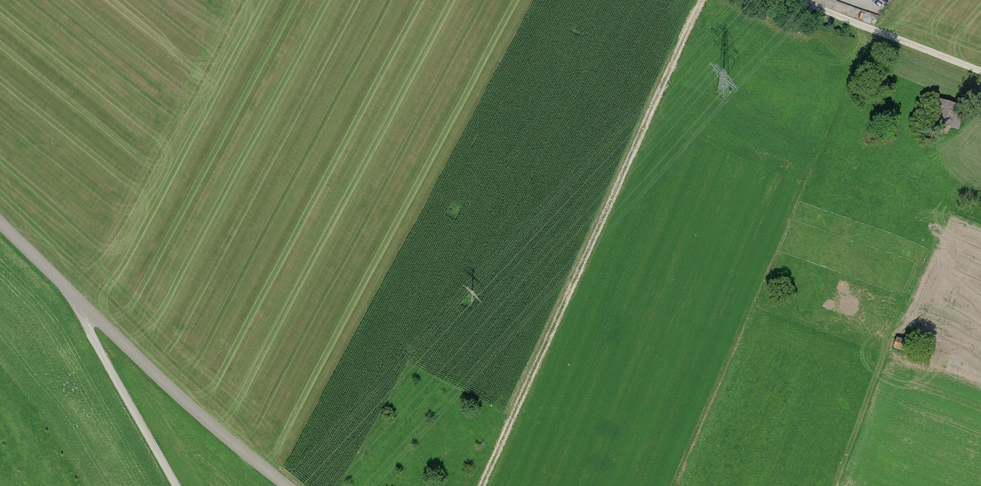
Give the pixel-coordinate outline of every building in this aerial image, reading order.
[(965,106),(933,96),(925,120),(958,130),(965,106)]
